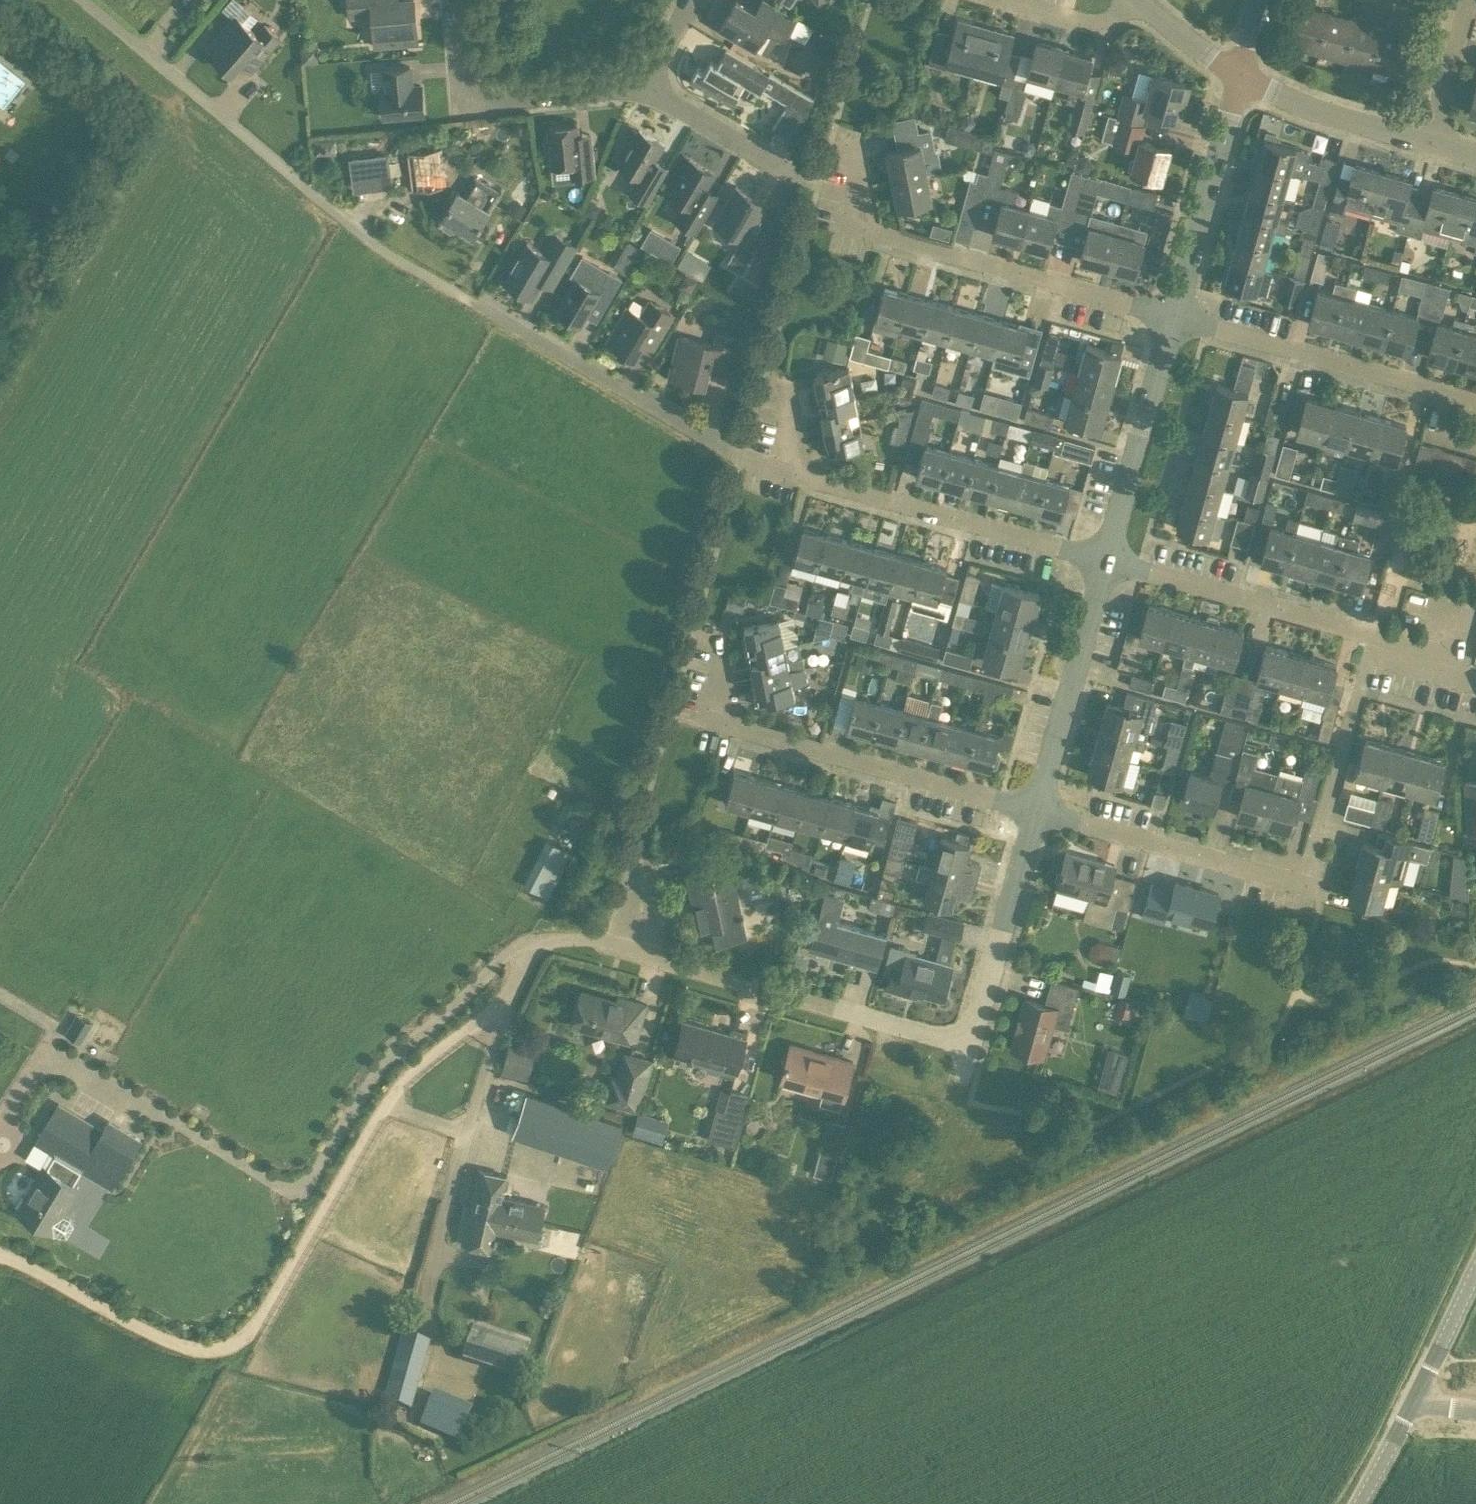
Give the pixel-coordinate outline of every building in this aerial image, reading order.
[(349,17),(372,15),(375,45),(418,41),(415,0),(347,0),(349,17)] [(720,27),(755,48),(768,55),(777,39),(783,42),(789,32),(804,40),(813,26),(768,0),(760,0),(755,10),(737,0),(735,0),(720,27)] [(1301,4),(1290,45),(1318,52),(1328,12),(1301,4)] [(1345,60),(1355,19),(1328,12),(1318,52),(1345,60)] [(206,48),(232,72),(240,63),(251,72),(282,37),(264,22),(256,32),(236,14),(206,48)] [(1371,67),(1382,26),(1355,19),(1345,60),(1371,67)] [(943,66),(972,74),(974,69),(985,28),(958,20),(954,33),(937,29),(929,62),(943,66)] [(1413,35),(1382,26),(1371,67),(1401,76),(1413,35)] [(1014,36),(985,28),(974,69),(972,74),(1002,82),(1011,85),(1014,74),(1020,53),(1010,51),(1014,36)] [(821,36),(816,52),(829,56),(834,40),(821,36)] [(1028,75),(1056,82),(1065,50),(1037,42),(1028,75)] [(697,66),(690,79),(732,104),(746,80),(760,88),(761,87),(787,102),(772,128),(794,141),(811,102),(813,99),(797,89),(769,73),(755,65),(726,48),(718,64),(710,59),(704,70),(697,66)] [(1065,50),(1056,82),(1070,86),(1065,101),(1074,103),(1067,128),(1084,132),(1094,97),(1100,73),(1089,70),(1092,57),(1065,50)] [(413,64),(382,66),(383,88),(381,88),(383,116),(424,112),(422,84),(414,85),(413,64)] [(1029,78),(1014,74),(1011,85),(1008,96),(1004,110),(1006,110),(1004,117),(1017,121),(1019,114),(1029,78)] [(1123,92),(1117,115),(1129,119),(1141,122),(1144,109),(1178,119),(1183,101),(1188,83),(1171,79),(1154,74),(1147,99),(1132,95),(1123,92)] [(1397,81),(1395,88),(1402,90),(1404,83),(1397,81)] [(1008,96),(1011,85),(1002,82),(999,94),(1008,96)] [(947,115),(944,109),(938,107),(933,110),(931,116),(934,122),(940,124),(945,121),(947,115)] [(1161,179),(1170,148),(1142,140),(1145,124),(1118,117),(1118,118),(1115,118),(1116,116),(1108,114),(1101,138),(1112,141),(1111,143),(1137,150),(1131,171),(1161,179)] [(974,122),(971,117),(966,115),(961,118),(960,123),(963,128),(968,129),(973,127),(974,122)] [(548,126),(552,165),(569,163),(570,178),(596,175),(593,146),(578,146),(576,123),(548,126)] [(983,137),(984,134),(968,129),(963,128),(948,124),(944,139),(991,152),(994,140),(983,137)] [(639,128),(619,163),(642,176),(632,193),(646,201),(667,167),(653,158),(663,142),(639,128)] [(1266,131),(1264,138),(1275,141),(1277,134),(1266,131)] [(334,138),(314,139),(315,154),(336,154),(334,138)] [(1275,141),(1264,138),(1257,163),(1289,172),(1304,176),(1304,175),(1319,180),(1330,183),(1336,161),(1322,157),(1321,157),(1319,162),(1309,159),(1311,152),(1296,148),(1296,147),(1275,141)] [(1035,147),(1032,142),(1027,141),(1022,144),(1021,149),(1024,153),(1029,155),(1033,152),(1035,147)] [(887,151),(892,179),(926,173),(920,144),(887,151)] [(441,146),(406,150),(411,190),(447,185),(441,146)] [(479,147),(473,169),(483,172),(489,150),(479,147)] [(1015,153),(994,148),(984,183),(970,178),(960,214),(975,219),(981,195),(1003,202),(994,235),(1021,242),(1030,209),(1013,205),(1017,190),(1000,185),(1005,164),(1014,157),(1015,153)] [(1081,151),(1076,167),(1090,172),(1096,155),(1081,151)] [(390,182),(387,153),(351,158),(355,187),(390,182)] [(695,232),(720,192),(706,184),(713,171),(692,159),(671,195),(681,201),(671,217),(695,232)] [(1289,172),(1257,163),(1251,187),(1283,195),(1289,172)] [(1382,171),(1355,163),(1351,177),(1339,173),(1328,212),(1342,216),(1345,205),(1371,212),(1382,171)] [(1408,234),(1418,196),(1406,193),(1410,178),(1382,171),(1371,212),(1397,219),(1395,230),(1408,234)] [(932,200),(926,173),(892,179),(898,207),(932,200)] [(457,190),(442,216),(444,217),(442,220),(443,226),(449,229),(454,228),(456,224),(472,234),(487,210),(490,211),(501,191),(474,175),(464,193),(457,190)] [(1049,202),(1046,214),(1030,209),(1021,242),(1048,250),(1057,217),(1058,217),(1074,221),(1087,175),(1086,175),(1082,185),(1068,181),(1061,206),(1049,202)] [(1087,175),(1074,221),(1089,226),(1080,259),(1108,267),(1118,234),(1117,233),(1120,222),(1106,217),(1091,213),(1097,192),(1100,179),(1087,175)] [(1319,180),(1312,203),(1324,206),(1330,183),(1319,180)] [(736,185),(714,221),(741,237),(726,263),(741,272),(763,236),(749,228),(759,211),(765,202),(736,185)] [(1130,185),(1126,200),(1153,208),(1154,206),(1158,192),(1130,185)] [(1433,185),(1430,199),(1418,196),(1408,234),(1420,238),(1424,227),(1450,234),(1461,193),(1433,185)] [(1244,211),(1276,220),(1280,206),(1291,209),(1294,198),(1283,195),(1251,187),(1244,211)] [(1450,234),(1475,241),(1472,252),(1475,253),(1475,197),(1461,193),(1450,234)] [(589,200),(584,211),(595,217),(598,210),(596,203),(589,200)] [(1305,227),(1312,203),(1299,209),(1295,225),(1302,227),(1305,227)] [(1317,231),(1324,206),(1312,203),(1305,227),(1317,231)] [(1276,220),(1244,211),(1237,235),(1269,244),(1273,231),(1285,233),(1287,223),(1276,220)] [(1335,246),(1342,221),(1329,217),(1322,243),(1335,246)] [(952,236),(954,224),(934,221),(932,233),(952,236)] [(1118,234),(1108,267),(1135,274),(1135,272),(1138,273),(1142,271),(1145,260),(1143,257),(1140,256),(1144,241),(1143,241),(1146,229),(1134,226),(1120,222),(1117,233),(1118,234)] [(1303,237),(1298,252),(1310,255),(1317,231),(1305,227),(1302,227),(1300,236),(1303,237)] [(578,244),(554,231),(542,251),(527,241),(504,280),(530,296),(539,281),(552,288),(578,244)] [(1269,244),(1237,235),(1231,259),(1263,268),(1269,244)] [(669,238),(659,255),(671,261),(680,245),(669,238)] [(627,241),(614,266),(627,274),(641,248),(627,241)] [(686,248),(677,264),(702,278),(711,263),(686,248)] [(1390,262),(1398,264),(1402,252),(1393,249),(1390,262)] [(1330,253),(1318,250),(1310,277),(1322,281),(1330,253)] [(1310,255),(1298,252),(1292,276),(1303,279),(1303,278),(1310,255)] [(1263,268),(1231,259),(1224,283),(1265,294),(1271,270),(1263,268)] [(1401,259),(1398,268),(1406,270),(1409,261),(1401,259)] [(558,312),(580,325),(597,297),(608,304),(623,279),(610,272),(606,278),(578,262),(570,275),(577,279),(558,312)] [(1377,267),(1365,264),(1362,274),(1374,278),(1377,267)] [(1377,267),(1374,278),(1386,281),(1389,270),(1377,267)] [(680,286),(692,293),(699,281),(687,274),(680,286)] [(1297,303),(1303,279),(1292,276),(1285,274),(1279,298),(1297,303)] [(1309,322),(1334,329),(1346,284),(1335,280),(1332,292),(1318,288),(1309,322)] [(1430,311),(1437,283),(1425,280),(1417,307),(1430,311)] [(1437,283),(1430,311),(1440,314),(1442,314),(1449,287),(1437,283)] [(1346,284),(1334,329),(1358,336),(1368,302),(1354,298),(1357,287),(1346,284)] [(874,320),(900,327),(909,295),(883,288),(874,320)] [(909,295),(900,327),(924,333),(932,302),(909,295)] [(675,313),(648,297),(639,313),(627,306),(607,340),(633,356),(642,342),(653,349),(675,313)] [(932,302),(924,333),(947,340),(956,308),(932,302)] [(1368,302),(1358,336),(1383,343),(1392,309),(1368,302)] [(956,308),(947,340),(972,347),(981,315),(956,308)] [(1383,343),(1408,350),(1417,316),(1392,309),(1383,343)] [(981,315),(972,347),(995,353),(1004,321),(981,315)] [(1453,363),(1465,320),(1454,317),(1451,326),(1437,322),(1428,356),(1453,363)] [(1453,363),(1475,369),(1475,333),(1474,332),(1475,324),(1475,323),(1465,320),(1453,363)] [(995,353),(991,364),(1029,375),(1038,343),(1025,339),(1028,328),(1004,321),(995,353)] [(1052,322),(1051,331),(1072,333),(1073,324),(1052,322)] [(740,337),(716,332),(713,343),(679,335),(668,376),(704,385),(708,370),(731,374),(740,337)] [(1061,336),(1047,332),(1041,357),(1053,361),(1061,336)] [(888,367),(891,355),(867,349),(870,336),(857,333),(856,333),(853,341),(849,356),(863,360),(888,367)] [(847,343),(828,338),(824,353),(843,358),(847,343)] [(1087,344),(1080,369),(1114,379),(1121,354),(1087,344)] [(891,355),(888,367),(903,371),(906,359),(891,355)] [(930,373),(933,362),(917,358),(914,369),(917,370),(930,373)] [(1255,366),(1241,362),(1238,372),(1252,376),(1255,366)] [(1048,388),(1054,367),(1039,363),(1033,384),(1048,388)] [(814,375),(819,401),(854,394),(849,368),(814,375)] [(1073,393),(1107,403),(1114,379),(1080,369),(1073,393)] [(910,400),(915,380),(902,376),(896,396),(910,400)] [(1217,382),(1210,406),(1242,415),(1249,391),(1217,382)] [(947,399),(950,388),(935,384),(932,395),(947,399)] [(958,389),(955,401),(971,405),(974,393),(958,389)] [(1019,417),(1024,399),(986,389),(981,407),(1019,417)] [(1100,429),(1107,403),(1073,393),(1065,419),(1100,429)] [(824,426),(859,419),(854,394),(819,401),(824,426)] [(1288,402),(1270,397),(1263,422),(1281,427),(1288,402)] [(1297,432),(1322,439),(1331,404),(1306,397),(1297,432)] [(922,398),(915,420),(929,424),(932,413),(958,420),(961,409),(922,398)] [(1331,404),(1322,439),(1346,446),(1356,411),(1331,404)] [(1203,431),(1235,440),(1242,415),(1210,406),(1203,431)] [(1050,427),(1053,414),(1027,407),(1023,419),(1050,427)] [(985,415),(961,409),(957,424),(980,431),(981,426),(982,426),(985,415)] [(1356,411),(1346,446),(1371,452),(1380,418),(1356,411)] [(990,429),(1005,433),(1009,422),(993,417),(990,429)] [(1406,425),(1380,418),(1371,452),(1396,459),(1406,425)] [(864,445),(859,419),(824,426),(829,452),(864,445)] [(1029,439),(1032,429),(1017,424),(1014,435),(1029,439)] [(1042,431),(1039,443),(1053,447),(1057,435),(1042,431)] [(1197,454),(1229,463),(1235,440),(1203,431),(1197,454)] [(1267,432),(1263,447),(1274,450),(1278,435),(1267,432)] [(1095,446),(1064,437),(1057,435),(1053,447),(1052,451),(1091,461),(1095,446)] [(1413,466),(1425,469),(1432,445),(1420,442),(1413,466)] [(1289,477),(1297,446),(1283,443),(1274,473),(1289,477)] [(916,477),(940,484),(949,452),(925,445),(916,477)] [(1432,445),(1425,469),(1437,472),(1443,448),(1432,445)] [(1257,447),(1251,469),(1268,474),(1274,450),(1263,447),(1262,449),(1257,447)] [(1443,448),(1437,472),(1448,476),(1455,451),(1443,448)] [(1455,451),(1448,476),(1459,479),(1466,454),(1455,451)] [(965,491),(974,458),(949,452),(940,484),(965,491)] [(1190,478),(1222,487),(1229,463),(1197,454),(1190,478)] [(1459,479),(1471,482),(1475,462),(1475,457),(1466,454),(1459,479)] [(987,497),(996,464),(974,458),(965,491),(987,497)] [(1021,471),(1012,503),(1035,510),(1045,477),(1032,474),(1035,461),(1024,458),(1021,471)] [(1341,463),(1337,478),(1334,490),(1348,494),(1355,467),(1341,463)] [(1012,503),(1021,471),(996,464),(987,497),(1012,503)] [(1265,483),(1268,474),(1251,469),(1244,494),(1261,498),(1265,483)] [(1402,476),(1387,473),(1379,502),(1393,506),(1402,476)] [(1334,490),(1337,478),(1323,474),(1320,486),(1334,490)] [(1069,484),(1045,477),(1035,510),(1060,516),(1069,484)] [(1184,501),(1216,510),(1222,487),(1190,478),(1184,501)] [(1307,488),(1304,500),(1329,507),(1332,495),(1307,488)] [(1332,495),(1329,507),(1341,510),(1344,499),(1332,495)] [(1261,561),(1261,560),(1286,567),(1296,533),(1295,532),(1298,520),(1288,517),(1285,530),(1271,526),(1277,503),(1267,500),(1250,559),(1261,561)] [(1209,536),(1216,510),(1184,501),(1177,527),(1209,536)] [(1247,504),(1243,517),(1255,521),(1258,507),(1247,504)] [(1392,513),(1392,512),(1380,509),(1372,536),(1384,539),(1384,538),(1392,513)] [(1392,513),(1384,538),(1392,540),(1399,515),(1392,513)] [(1247,547),(1255,521),(1243,517),(1243,518),(1237,517),(1230,542),(1247,547)] [(793,560),(818,566),(826,535),(802,528),(793,560)] [(1320,539),(1311,573),(1310,576),(1312,579),(1322,581),(1325,580),(1325,577),(1336,580),(1345,546),(1344,546),(1347,536),(1323,530),(1320,539)] [(1296,533),(1286,567),(1311,573),(1320,539),(1296,533)] [(826,535),(818,566),(842,573),(851,542),(826,535)] [(866,579),(874,548),(851,542),(842,573),(854,576),(850,589),(862,592),(866,579)] [(1370,553),(1345,546),(1336,580),(1361,587),(1370,553)] [(885,600),(886,600),(887,595),(890,586),(898,555),(874,548),(866,579),(878,583),(874,597),(885,600)] [(898,555),(890,586),(914,592),(922,561),(898,555)] [(947,568),(922,561),(914,592),(938,599),(947,568)] [(966,573),(959,598),(972,602),(979,576),(966,573)] [(796,609),(799,597),(784,593),(786,585),(774,582),(769,602),(796,609)] [(1004,584),(997,609),(1032,619),(1039,594),(1004,584)] [(898,597),(887,595),(886,600),(887,600),(878,629),(887,631),(893,609),(895,610),(895,607),(898,597)] [(820,615),(823,604),(808,600),(804,612),(820,615)] [(943,600),(939,615),(947,618),(951,603),(943,600)] [(833,601),(830,612),(846,617),(849,605),(833,601)] [(1139,637),(1163,644),(1172,610),(1148,604),(1139,637)] [(990,634),(1025,643),(1032,619),(997,609),(990,634)] [(1186,651),(1195,617),(1172,610),(1163,644),(1186,651)] [(965,613),(955,611),(952,623),(961,626),(965,613)] [(968,612),(964,625),(985,631),(989,618),(968,612)] [(1195,617),(1186,651),(1183,663),(1191,665),(1194,653),(1209,657),(1218,624),(1217,623),(1219,618),(1208,615),(1206,620),(1195,617)] [(828,636),(833,620),(828,619),(818,616),(813,640),(828,636)] [(744,626),(749,652),(784,644),(779,619),(744,626)] [(848,624),(833,620),(828,636),(844,639),(848,624)] [(853,623),(850,635),(865,639),(868,627),(853,623)] [(1241,630),(1218,624),(1209,657),(1232,664),(1241,630)] [(889,645),(898,648),(901,636),(892,634),(877,630),(873,641),(889,645)] [(1018,669),(1025,643),(990,634),(983,660),(1018,669)] [(916,641),(901,636),(898,648),(936,659),(939,648),(916,641)] [(789,670),(789,669),(784,644),(749,652),(754,677),(789,670)] [(1263,690),(1266,681),(1280,685),(1289,651),(1265,645),(1256,678),(1243,675),(1232,714),(1244,717),(1250,696),(1252,697),(1254,688),(1263,690)] [(945,647),(942,660),(969,667),(972,655),(945,647)] [(874,660),(890,664),(893,653),(877,648),(874,660)] [(872,652),(860,649),(855,666),(867,669),(872,652)] [(1289,651),(1280,685),(1303,692),(1313,658),(1289,651)] [(901,655),(893,653),(890,664),(898,666),(914,670),(917,659),(901,655)] [(1313,658),(1303,692),(1326,698),(1326,697),(1331,680),(1335,665),(1313,658)] [(941,666),(925,661),(917,659),(914,670),(922,673),(938,677),(941,666)] [(789,669),(789,670),(754,677),(759,703),(795,696),(792,685),(807,681),(804,666),(789,669)] [(941,666),(938,677),(961,684),(964,672),(941,666)] [(1232,714),(1243,675),(1230,671),(1219,710),(1232,714)] [(984,701),(990,679),(964,672),(961,684),(985,690),(982,701),(984,701)] [(1153,679),(1132,673),(1128,684),(1149,690),(1153,679)] [(1013,685),(990,679),(984,701),(992,703),(995,693),(1010,697),(1013,685)] [(1188,688),(1164,682),(1160,694),(1184,700),(1188,688)] [(1107,703),(1100,726),(1146,739),(1157,699),(1126,691),(1122,707),(1107,703)] [(855,696),(846,728),(870,734),(879,702),(855,696)] [(1326,697),(1326,698),(1321,716),(1323,716),(1317,737),(1328,740),(1339,701),(1326,697)] [(927,715),(918,747),(942,754),(951,722),(938,718),(942,703),(931,700),(927,715)] [(879,702),(870,734),(894,741),(903,709),(879,702)] [(903,709),(894,741),(918,747),(927,715),(903,709)] [(1009,748),(1013,732),(1004,730),(999,735),(986,731),(990,715),(978,712),(974,728),(976,728),(967,760),(991,767),(991,764),(995,765),(998,763),(1001,752),(999,749),(996,749),(997,745),(1009,748)] [(1292,730),(1296,718),(1284,715),(1281,727),(1292,730)] [(1182,799),(1213,808),(1221,779),(1232,782),(1239,756),(1237,755),(1245,724),(1225,718),(1216,750),(1215,750),(1208,776),(1190,771),(1182,799)] [(951,722),(942,754),(967,760),(976,728),(974,728),(951,722)] [(1146,739),(1100,726),(1094,748),(1127,758),(1130,745),(1143,749),(1146,739)] [(1467,756),(1475,755),(1475,748),(1475,731),(1467,729),(1467,756)] [(1171,734),(1167,745),(1179,749),(1183,737),(1171,734)] [(1355,774),(1382,781),(1391,746),(1365,739),(1355,774)] [(1176,760),(1179,749),(1167,745),(1164,757),(1176,760)] [(1257,750),(1242,746),(1229,794),(1241,797),(1236,814),(1264,821),(1273,789),(1277,773),(1253,766),(1257,750)] [(1407,788),(1417,753),(1391,746),(1382,781),(1407,788)] [(1119,783),(1127,758),(1094,748),(1086,773),(1117,782),(1119,783)] [(1443,760),(1417,753),(1407,788),(1433,796),(1443,760)] [(1291,781),(1288,793),(1273,789),(1264,821),(1292,829),(1296,815),(1307,818),(1320,768),(1305,764),(1299,783),(1291,781)] [(1161,768),(1155,789),(1167,793),(1173,771),(1161,768)] [(725,803),(749,809),(758,778),(733,771),(725,803)] [(773,816),(782,785),(758,778),(749,809),(773,816)] [(1464,780),(1466,826),(1475,826),(1475,780),(1464,780)] [(797,823),(806,791),(782,785),(773,816),(797,823)] [(821,829),(830,798),(806,791),(797,823),(821,829)] [(1344,816),(1370,823),(1377,798),(1351,791),(1348,802),(1344,816)] [(1377,796),(1377,798),(1370,823),(1384,827),(1392,801),(1377,796)] [(845,836),(854,805),(830,798),(821,829),(845,836)] [(877,811),(854,805),(845,836),(869,843),(871,832),(884,836),(889,818),(876,815),(877,811)] [(1439,809),(1424,806),(1416,836),(1431,840),(1439,809)] [(898,816),(887,854),(902,858),(907,843),(911,844),(917,821),(898,816)] [(731,843),(739,845),(742,834),(718,828),(715,839),(731,843)] [(1355,869),(1388,878),(1388,879),(1402,883),(1409,856),(1426,861),(1430,846),(1429,846),(1380,832),(1376,846),(1363,842),(1362,844),(1355,869)] [(758,838),(742,834),(739,845),(755,849),(755,848),(763,851),(766,840),(758,838)] [(768,834),(766,840),(763,851),(770,852),(771,847),(780,850),(783,838),(768,834)] [(940,836),(932,867),(975,879),(979,862),(965,858),(969,844),(940,836)] [(547,838),(523,883),(547,895),(570,850),(547,838)] [(789,852),(787,858),(803,862),(806,851),(790,846),(789,852)] [(1065,851),(1056,887),(1088,895),(1082,917),(1110,925),(1115,905),(1127,909),(1135,879),(1112,873),(1114,864),(1065,851)] [(1469,858),(1454,853),(1453,868),(1468,870),(1469,858)] [(887,854),(883,869),(898,874),(902,858),(887,854)] [(811,864),(809,870),(825,874),(828,863),(813,859),(811,864)] [(970,895),(975,879),(932,867),(919,863),(915,876),(929,879),(924,898),(952,905),(956,891),(970,895)] [(836,867),(833,879),(849,883),(852,872),(836,867)] [(699,930),(713,927),(717,944),(748,938),(736,885),(716,889),(711,869),(700,871),(687,874),(699,930)] [(1380,906),(1388,879),(1388,878),(1355,869),(1348,897),(1380,906)] [(1217,892),(1174,881),(1172,888),(1151,882),(1142,914),(1164,920),(1167,911),(1209,923),(1217,892)] [(875,968),(885,934),(837,920),(843,899),(824,894),(818,915),(819,915),(809,949),(875,968)] [(871,897),(868,908),(893,915),(896,903),(876,898),(871,897)] [(1452,899),(1449,910),(1464,914),(1467,903),(1452,899)] [(1408,927),(1411,912),(1381,904),(1377,918),(1408,927)] [(964,921),(927,910),(922,929),(959,939),(964,921)] [(890,943),(882,973),(891,975),(888,987),(907,993),(909,987),(942,996),(951,964),(915,954),(916,950),(890,943)] [(1117,961),(1120,947),(1111,944),(1107,958),(1117,961)] [(1096,980),(1083,976),(1081,983),(1109,990),(1110,985),(1108,985),(1112,973),(1099,969),(1096,980)] [(1125,994),(1131,974),(1116,970),(1110,990),(1125,994)] [(1011,1047),(1043,1056),(1052,1024),(1066,1028),(1078,986),(1051,979),(1044,1004),(1024,998),(1011,1047)] [(580,991),(571,1021),(634,1039),(645,1003),(616,995),(615,1001),(580,991)] [(1128,1016),(1133,1000),(1119,997),(1114,1012),(1128,1016)] [(81,1042),(93,1023),(76,1012),(64,1032),(81,1042)] [(731,1027),(729,1034),(683,1021),(674,1053),(703,1061),(706,1070),(734,1077),(735,1070),(736,1070),(747,1031),(731,1027)] [(508,1044),(500,1073),(527,1079),(534,1051),(508,1044)] [(790,1044),(781,1077),(823,1088),(819,1102),(839,1107),(842,1094),(851,1061),(790,1044)] [(1121,1089),(1130,1051),(1106,1045),(1097,1084),(1121,1089)] [(652,1059),(623,1051),(617,1075),(609,1073),(601,1102),(638,1112),(652,1059)] [(724,1109),(716,1107),(707,1139),(735,1147),(750,1095),(730,1090),(724,1109)] [(526,1091),(512,1134),(529,1139),(607,1166),(622,1123),(543,1097),(526,1091)] [(35,1179),(16,1210),(46,1228),(60,1236),(67,1237),(74,1225),(70,1218),(64,1214),(56,1210),(72,1183),(81,1169),(112,1187),(141,1139),(108,1119),(101,1130),(57,1103),(34,1140),(54,1153),(37,1181),(35,1179)] [(639,1111),(633,1132),(661,1140),(668,1119),(639,1111)] [(830,1178),(845,1123),(828,1119),(813,1173),(830,1178)] [(478,1169),(469,1207),(540,1221),(544,1204),(502,1195),(506,1175),(478,1169)] [(537,1238),(540,1221),(469,1207),(461,1243),(491,1250),(495,1229),(537,1238)] [(529,1345),(474,1328),(466,1353),(463,1361),(488,1368),(519,1378),(529,1345)] [(401,1336),(383,1400),(411,1409),(424,1363),(422,1362),(428,1344),(401,1336)] [(471,1409),(437,1394),(430,1408),(425,1418),(448,1428),(445,1436),(458,1441),(471,1409)]
